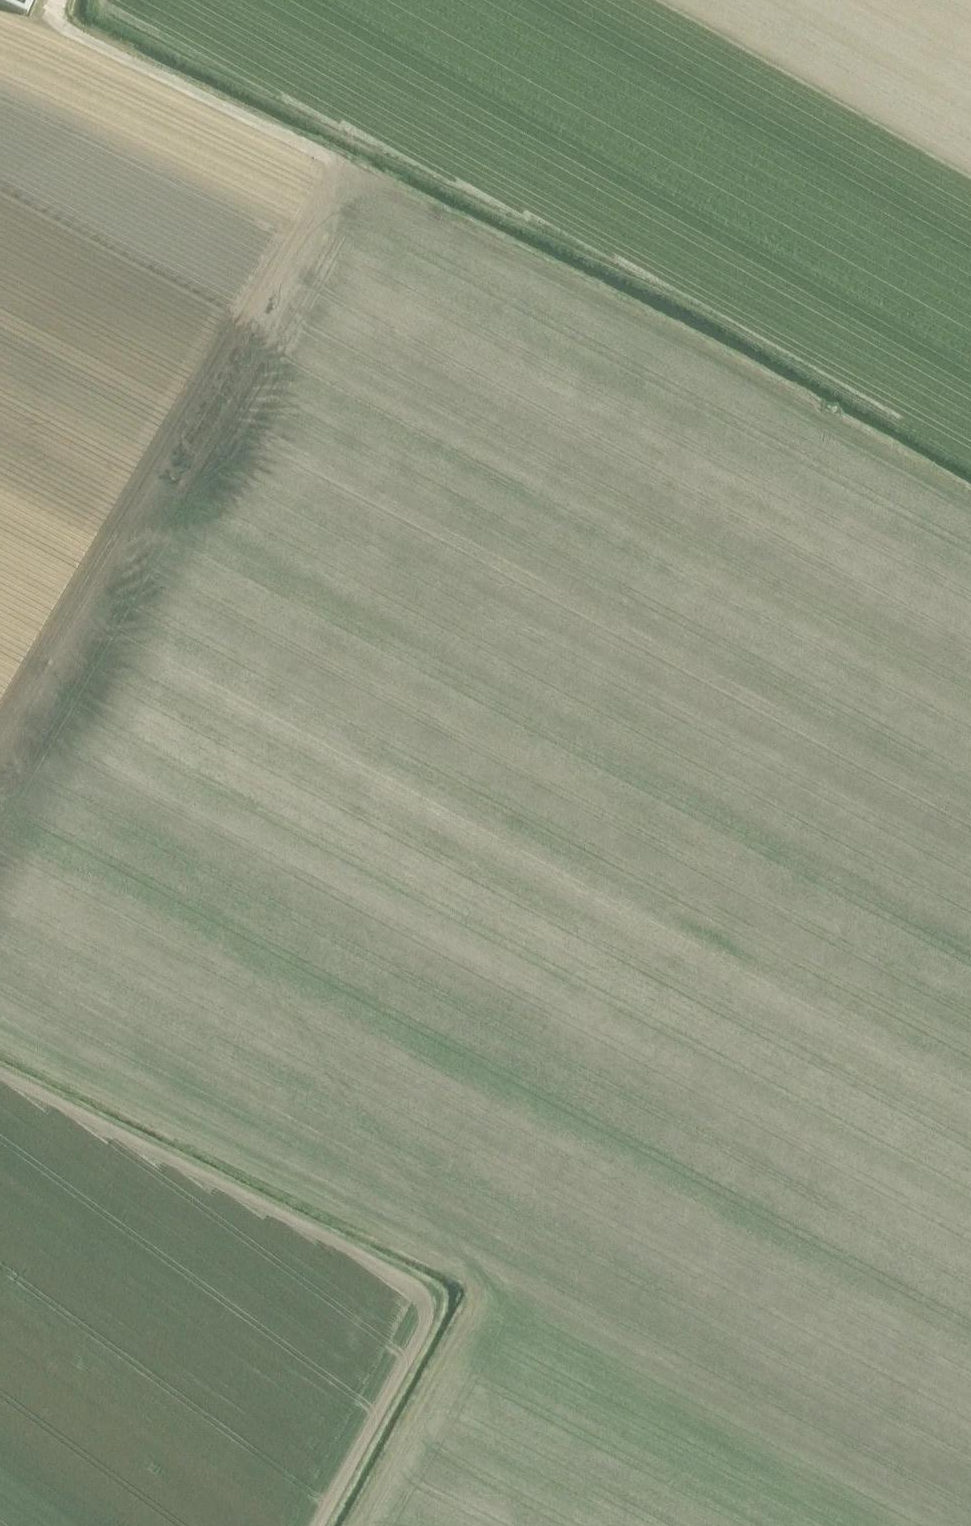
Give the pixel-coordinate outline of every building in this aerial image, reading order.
[(25,16),(32,0),(0,0),(0,4),(25,16)]
